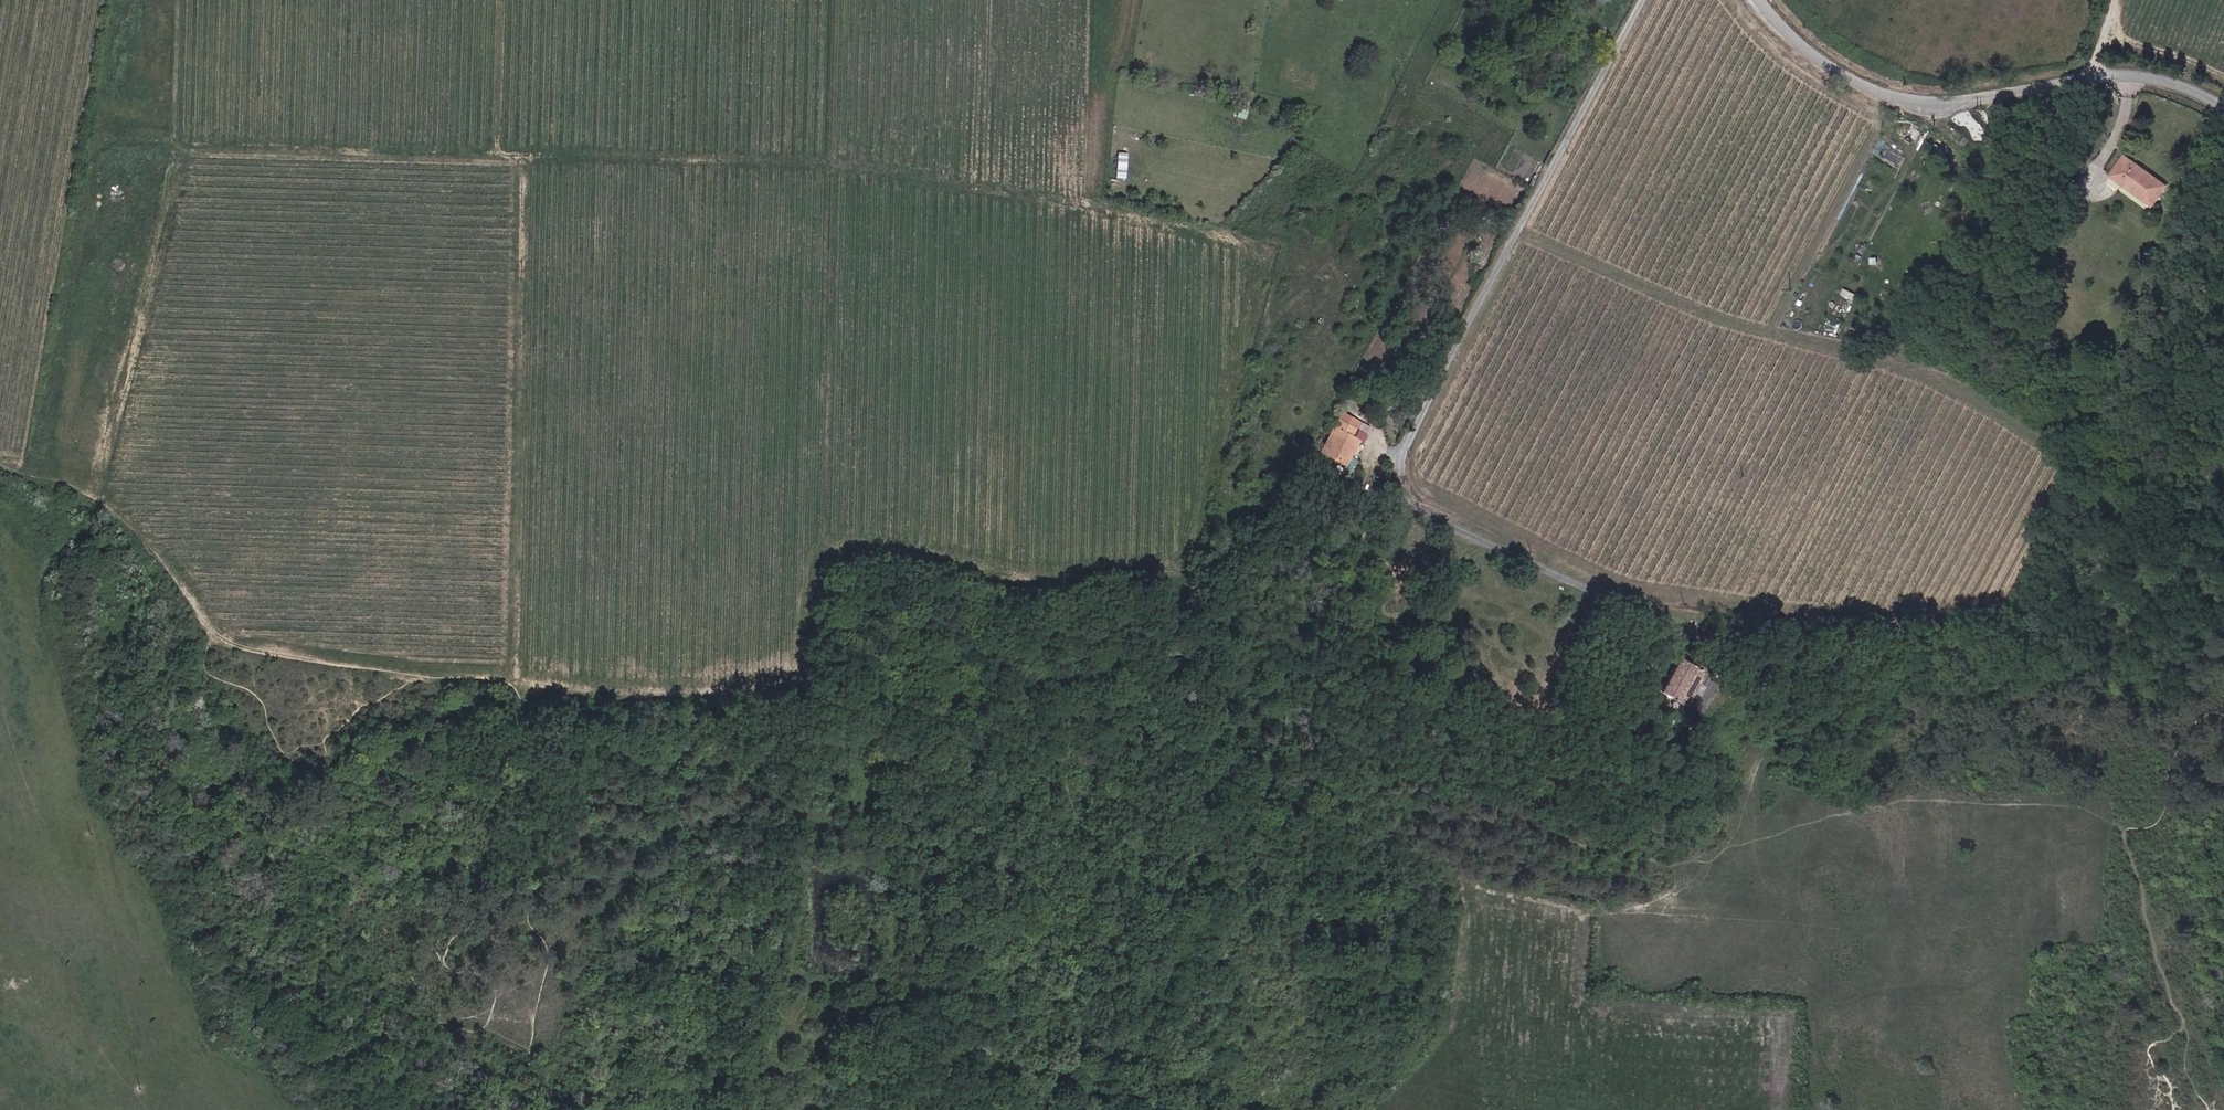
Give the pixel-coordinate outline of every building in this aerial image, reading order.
[(1128,152),(1117,152),(1116,177),(1126,178),(1128,152)] [(2166,182),(2124,152),(2110,171),(2152,201),(2166,182)] [(2105,223),(2101,208),(2085,214),(2090,228),(2105,223)] [(1346,439),(1351,432),(1338,425),(1320,456),(1346,470),(1359,446),(1351,442),(1346,439)] [(1351,442),(1355,434),(1351,432),(1346,439),(1351,442)] [(1701,674),(1675,660),(1657,692),(1683,706),(1701,674)]
